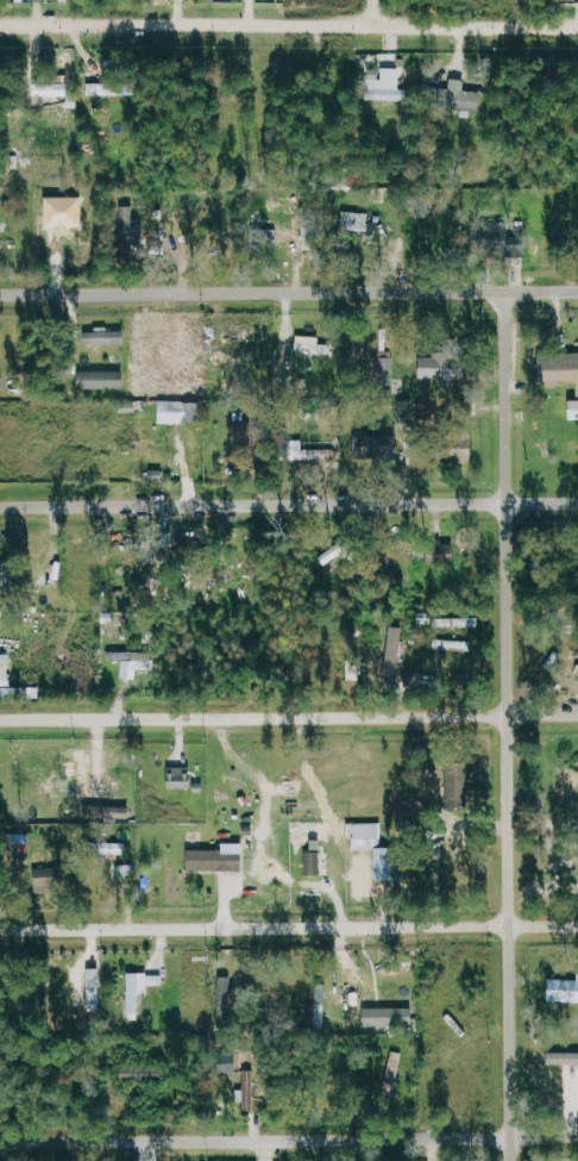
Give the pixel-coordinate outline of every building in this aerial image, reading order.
[(402,89),(402,68),(369,67),(368,100),(409,101),(409,89),(402,89)] [(35,74),(35,106),(53,106),(53,94),(78,95),(78,83),(70,83),(70,75),(35,74)] [(452,89),(442,88),(441,108),(483,110),(484,92),(466,91),(467,80),(452,79),(452,89)] [(90,84),(90,96),(137,95),(137,82),(90,84)] [(370,230),(371,212),(345,211),(344,230),(370,230)] [(123,213),(125,245),(146,245),(144,219),(135,219),(135,213),(123,213)] [(276,230),(276,222),(264,222),(264,241),(297,240),(296,229),(276,230)] [(512,223),(493,223),(493,256),(528,256),(528,235),(511,235),(512,223)] [(127,329),(89,330),(89,345),(127,344),(127,329)] [(322,345),(322,336),(298,335),(298,354),(338,356),(338,345),(322,345)] [(542,385),(561,385),(561,381),(577,381),(577,353),(542,353),(542,385)] [(465,379),(464,354),(420,355),(421,380),(465,379)] [(395,358),(373,357),(372,382),(394,383),(395,358)] [(81,389),(125,389),(126,371),(81,371),(81,389)] [(161,423),(188,424),(188,403),(161,402),(161,423)] [(232,422),(233,452),(265,451),(263,420),(232,422)] [(354,435),(354,459),(400,458),(400,435),(354,435)] [(299,451),(299,460),(336,459),(336,441),(311,442),(311,450),(299,451)] [(457,564),(457,551),(430,550),(429,563),(457,564)] [(481,617),(436,618),(436,628),(481,627),(481,617)] [(387,681),(406,682),(409,627),(390,626),(387,681)] [(473,641),(435,640),(435,650),(472,651),(473,641)] [(109,660),(124,660),(124,678),(139,679),(140,669),(152,670),(152,652),(110,652),(109,660)] [(193,789),(193,768),(169,768),(169,789),(193,789)] [(131,818),(132,807),(87,806),(87,816),(131,818)] [(349,824),(349,839),(355,839),(355,850),(384,850),(383,823),(349,824)] [(306,875),(321,875),(322,840),(312,840),(311,850),(306,850),(306,875)] [(224,850),(188,850),(188,871),(246,872),(246,843),(225,843),(224,850)] [(395,879),(414,879),(412,848),(394,848),(395,879)] [(129,973),(129,1013),(140,1013),(140,994),(149,994),(149,985),(163,985),(164,974),(129,973)] [(577,1003),(577,980),(551,980),(550,1002),(577,1003)] [(415,1008),(365,1009),(365,1027),(416,1026),(415,1008)] [(394,1094),(404,1053),(394,1050),(384,1092),(394,1094)] [(551,1052),(551,1065),(577,1066),(577,1053),(551,1052)] [(239,1072),(238,1053),(224,1054),(224,1072),(239,1072)] [(256,1070),(244,1070),(244,1089),(238,1089),(238,1102),(245,1102),(245,1110),(256,1110),(256,1070)]
